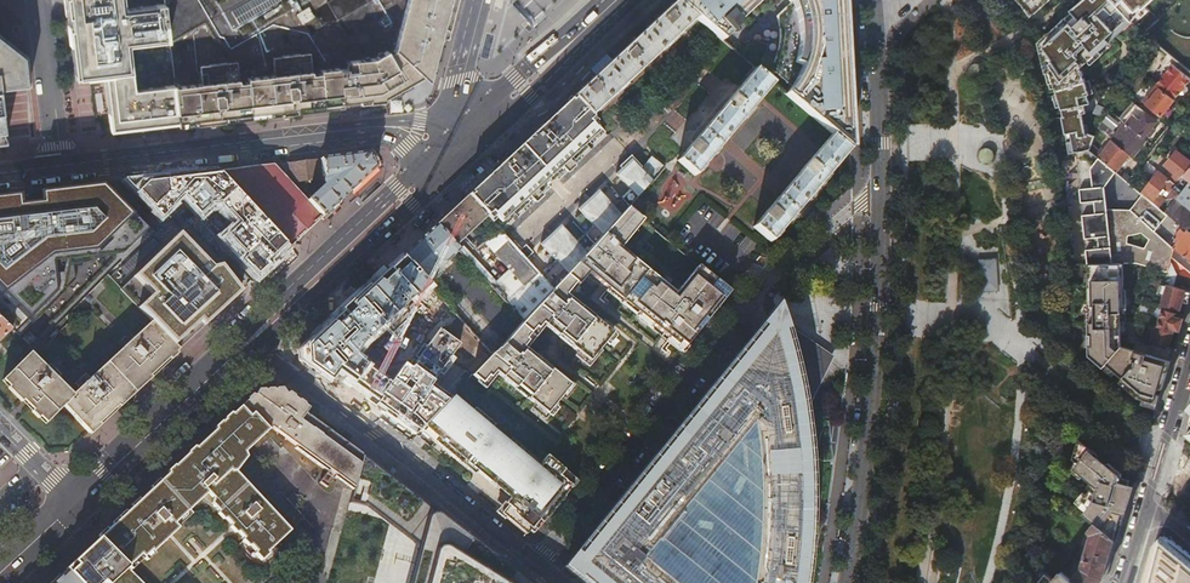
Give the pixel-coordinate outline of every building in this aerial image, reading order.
[(71,47),(74,66),(78,66),(79,74),(91,72),(103,71),(110,130),(177,121),(163,0),(65,0),(71,47)] [(177,121),(228,115),(270,111),(288,108),(286,90),(319,56),(327,69),(327,70),(358,40),(408,88),(412,86),(411,83),(416,80),(423,76),(358,16),(372,0),(163,0),(177,121)] [(358,16),(423,76),(434,71),(438,57),(406,28),(421,11),(410,0),(372,0),(358,16)] [(421,11),(444,34),(447,22),(449,23),(455,0),(410,0),(421,11)] [(695,18),(722,41),(737,22),(739,25),(763,0),(681,0),(678,3),(695,18)] [(795,1),(777,18),(779,27),(780,37),(779,46),(778,54),(775,61),(771,69),(790,87),(784,94),(831,134),(849,149),(848,132),(845,132),(845,124),(847,123),(847,121),(843,122),(842,106),(846,105),(839,0),(794,0),(795,1)] [(1034,14),(1050,0),(1025,0),(1034,14)] [(1113,0),(1085,0),(1040,42),(1046,62),(1047,62),(1062,109),(1085,105),(1090,104),(1087,95),(1094,93),(1090,80),(1086,81),(1081,65),(1087,59),(1088,61),(1132,21),(1113,0)] [(1132,21),(1155,0),(1113,0),(1132,21)] [(695,18),(678,3),(675,1),(572,97),(590,116),(695,18)] [(444,34),(421,11),(406,28),(438,57),(444,34)] [(29,84),(26,54),(0,34),(0,88),(29,84)] [(391,97),(408,88),(358,40),(327,70),(328,71),(333,81),(351,100),(360,99),(386,96),(386,95),(389,93),(391,97)] [(319,56),(286,90),(288,108),(298,107),(310,106),(310,103),(316,102),(317,105),(351,100),(333,81),(328,71),(327,70),(327,69),(319,56)] [(968,70),(969,73),(970,76),(972,78),(974,79),(977,79),(980,78),(982,76),(983,74),(984,71),(984,69),(983,66),(981,64),(978,63),(975,63),(973,64),(970,65),(969,68),(968,70)] [(1156,85),(1160,88),(1174,100),(1189,80),(1189,78),(1173,65),(1156,85)] [(754,68),(701,131),(718,146),(759,98),(772,83),(754,68)] [(408,88),(391,97),(392,99),(402,94),(413,89),(412,86),(408,88)] [(1161,116),(1174,100),(1160,88),(1152,99),(1147,95),(1143,101),(1161,116)] [(587,153),(607,134),(590,116),(572,97),(551,116),(587,153)] [(1085,105),(1062,109),(1063,116),(1086,112),(1085,105)] [(288,108),(270,111),(271,115),(299,112),(298,107),(288,108)] [(1086,112),(1063,116),(1062,117),(1070,154),(1076,153),(1091,150),(1091,149),(1096,137),(1089,135),(1087,126),(1085,126),(1082,113),(1086,113),(1086,112)] [(1130,113),(1123,121),(1127,124),(1144,138),(1157,121),(1147,113),(1143,117),(1140,121),(1136,118),(1130,113)] [(228,115),(198,119),(198,124),(212,123),(228,121),(228,115)] [(1094,121),(1102,124),(1103,122),(1104,118),(1096,115),(1094,121)] [(558,181),(587,153),(551,116),(510,155),(548,190),(550,188),(545,184),(553,176),(558,181)] [(1109,136),(1111,134),(1113,130),(1103,122),(1102,124),(1100,129),(1109,136)] [(1113,136),(1112,139),(1113,140),(1131,154),(1144,138),(1127,124),(1115,138),(1113,136)] [(701,131),(677,160),(693,174),(694,175),(718,146),(701,131)] [(818,149),(777,196),(794,211),(849,149),(831,134),(818,149)] [(1113,140),(1100,158),(1117,171),(1131,154),(1113,140)] [(1094,145),(1091,149),(1096,153),(1099,150),(1094,145)] [(979,155),(979,158),(980,160),(982,162),(985,163),(988,163),(990,163),(992,161),(994,159),(995,156),(994,153),(993,151),(991,149),(989,148),(986,148),(983,148),(981,150),(980,152),(979,155)] [(1092,168),(1100,158),(1091,150),(1076,153),(1081,189),(1094,188),(1092,168)] [(1181,178),(1183,176),(1189,167),(1189,160),(1177,150),(1166,165),(1181,178)] [(304,187),(299,191),(322,215),(375,166),(368,153),(274,164),(291,182),(323,178),(322,185),(312,195),(304,187)] [(536,201),(548,190),(510,155),(498,166),(536,201)] [(651,156),(640,170),(651,182),(664,168),(651,156)] [(1105,187),(1117,171),(1100,158),(1092,168),(1094,188),(1081,189),(1082,204),(1095,203),(1096,214),(1083,215),(1085,240),(1098,239),(1099,249),(1086,250),(1087,264),(1112,262),(1107,210),(1105,187)] [(630,159),(626,163),(634,170),(637,170),(639,169),(630,159)] [(630,191),(627,194),(634,201),(638,197),(651,182),(640,170),(639,169),(637,170),(634,170),(626,163),(615,174),(630,191)] [(274,164),(218,170),(288,247),(322,215),(299,191),(291,182),(274,164)] [(501,233),(536,201),(498,166),(466,195),(486,217),(496,229),(501,233)] [(288,247),(218,170),(126,181),(159,218),(179,198),(255,277),(288,247)] [(1160,171),(1143,193),(1145,194),(1160,207),(1166,199),(1159,193),(1162,189),(1165,191),(1166,189),(1171,193),(1174,188),(1176,186),(1177,185),(1176,184),(1160,171)] [(1126,172),(1123,176),(1129,181),(1132,177),(1126,172)] [(1189,182),(1189,181),(1186,178),(1183,176),(1181,178),(1176,184),(1177,185),(1176,186),(1183,191),(1189,182)] [(672,178),(660,187),(666,195),(659,200),(669,214),(688,200),(672,178)] [(1174,188),(1171,193),(1178,198),(1185,204),(1189,208),(1189,182),(1183,191),(1176,186),(1174,188)] [(100,185),(0,197),(0,317),(11,328),(16,333),(56,293),(52,258),(127,248),(145,230),(100,185)] [(593,225),(578,240),(589,250),(589,251),(629,207),(634,201),(627,194),(613,207),(597,190),(577,209),(593,225)] [(1169,214),(1166,212),(1160,207),(1145,194),(1131,210),(1107,210),(1112,262),(1123,263),(1138,263),(1167,273),(1174,247),(1156,231),(1169,214)] [(455,246),(486,217),(466,195),(435,225),(455,246)] [(777,196),(752,226),(769,241),(794,211),(777,196)] [(1166,212),(1169,214),(1188,229),(1189,231),(1189,213),(1182,207),(1185,204),(1178,198),(1166,212)] [(1096,214),(1095,203),(1082,204),(1083,215),(1096,214)] [(676,293),(620,246),(643,218),(629,207),(589,251),(589,250),(552,289),(524,320),(506,343),(499,349),(560,399),(571,384),(552,369),(552,370),(539,360),(534,360),(533,355),(531,355),(531,351),(524,346),(529,340),(527,338),(535,328),(537,330),(542,324),(549,329),(552,329),(553,331),(558,331),(558,335),(571,346),(571,347),(577,352),(578,351),(588,360),(598,348),(599,349),(612,333),(594,318),(591,320),(579,310),(581,308),(565,295),(575,283),(578,286),(585,276),(599,286),(602,282),(608,287),(604,291),(620,304),(622,301),(642,317),(640,319),(681,353),(731,292),(699,265),(676,293)] [(438,269),(458,250),(455,246),(435,225),(402,256),(428,284),(438,275),(438,269)] [(555,261),(540,275),(552,289),(589,250),(578,240),(575,242),(560,226),(540,244),(555,261)] [(1174,247),(1189,261),(1189,231),(1188,229),(1186,232),(1181,228),(1173,238),(1178,242),(1174,247)] [(490,235),(486,239),(484,240),(494,251),(506,239),(501,233),(496,229),(490,235)] [(969,283),(1011,281),(1009,231),(997,232),(989,232),(976,233),(965,234),(969,283)] [(178,349),(240,291),(219,265),(177,233),(120,289),(150,320),(178,349)] [(482,235),(476,241),(480,245),(484,240),(486,239),(482,235)] [(522,283),(505,300),(524,320),(552,289),(540,275),(524,258),(517,251),(506,239),(494,251),(522,283)] [(1098,239),(1085,240),(1086,250),(1099,249),(1098,239)] [(521,248),(517,251),(524,258),(531,251),(528,248),(524,246),(521,248)] [(1162,389),(1170,361),(1159,358),(1158,361),(1146,357),(1147,354),(1121,346),(1121,309),(1126,308),(1126,290),(1124,290),(1123,263),(1112,262),(1087,264),(1088,273),(1090,273),(1091,285),(1089,285),(1089,335),(1091,335),(1091,347),(1089,347),(1089,355),(1104,368),(1106,365),(1122,379),(1120,382),(1138,398),(1153,402),(1158,388),(1162,389)] [(1168,285),(1161,309),(1163,310),(1157,328),(1155,328),(1151,342),(1168,347),(1174,330),(1179,332),(1183,319),(1177,317),(1182,302),(1188,304),(1189,296),(1189,292),(1168,285)] [(465,298),(452,310),(482,342),(492,354),(497,348),(499,349),(506,343),(465,298)] [(772,314),(567,565),(589,582),(815,582),(817,566),(819,521),(818,478),(815,435),(805,391),(829,354),(813,342),(772,314)] [(11,328),(0,317),(0,339),(11,328)] [(88,433),(178,349),(150,320),(134,336),(130,332),(120,342),(124,346),(91,379),(87,375),(76,385),(80,389),(74,396),(58,379),(62,375),(52,365),(47,369),(31,353),(3,381),(46,423),(63,406),(88,433)] [(482,342),(452,373),(463,385),(472,375),(492,354),(482,342)] [(560,399),(499,349),(497,348),(492,354),(472,375),(483,383),(488,376),(491,378),(496,372),(516,388),(518,385),(531,395),(529,398),(548,413),(560,399)] [(252,396),(213,432),(236,455),(240,452),(240,453),(265,431),(268,428),(296,447),(297,445),(354,484),(363,453),(307,414),(309,408),(287,393),(285,394),(282,390),(252,396)] [(452,396),(423,427),(456,454),(453,457),(462,464),(464,461),(471,467),(474,464),(479,469),(494,481),(506,491),(508,489),(514,494),(502,508),(504,510),(530,531),(574,478),(547,455),(537,466),(535,469),(515,453),(518,450),(492,428),(495,425),(481,414),(478,417),(452,396)] [(456,454),(423,427),(420,431),(453,458),(453,457),(456,454)] [(161,480),(190,510),(203,497),(198,491),(205,485),(208,487),(228,468),(226,465),(236,455),(213,432),(161,480)] [(417,434),(413,439),(422,447),(426,442),(417,434)] [(1116,541),(1133,488),(1119,484),(1122,475),(1108,463),(1106,465),(1097,458),(1099,456),(1079,439),(1073,459),(1079,464),(1076,468),(1092,481),(1087,487),(1091,490),(1082,501),(1090,508),(1084,515),(1094,523),(1116,541)] [(537,466),(518,450),(515,453),(535,469),(537,466)] [(228,468),(229,468),(238,458),(236,455),(226,465),(228,468)] [(198,491),(203,497),(206,500),(205,503),(212,510),(210,511),(218,519),(219,517),(226,524),(224,526),(231,533),(233,531),(240,538),(238,540),(244,547),(246,545),(253,552),(251,553),(257,560),(264,553),(263,552),(287,529),(229,468),(228,468),(208,487),(205,485),(198,491)] [(494,481),(479,469),(477,472),(492,484),(494,481)] [(574,478),(530,531),(533,534),(576,480),(574,478)] [(185,515),(190,510),(161,480),(156,484),(185,515)] [(174,525),(185,515),(156,484),(98,538),(128,567),(142,556),(145,560),(177,530),(174,525)] [(530,531),(504,510),(501,514),(526,535),(530,531)] [(1071,580),(1074,582),(1102,582),(1105,579),(1116,541),(1094,523),(1088,531),(1090,533),(1080,567),(1071,580)] [(65,568),(67,570),(79,582),(144,582),(128,567),(98,538),(65,568)] [(1146,582),(1189,582),(1189,567),(1157,540),(1146,582)] [(448,550),(442,549),(438,553),(429,582),(503,582),(448,550)] [(50,582),(79,582),(67,570),(54,582),(53,581),(50,582)] [(1071,580),(1061,572),(1055,580),(1046,573),(1038,582),(1074,582),(1071,580)]
